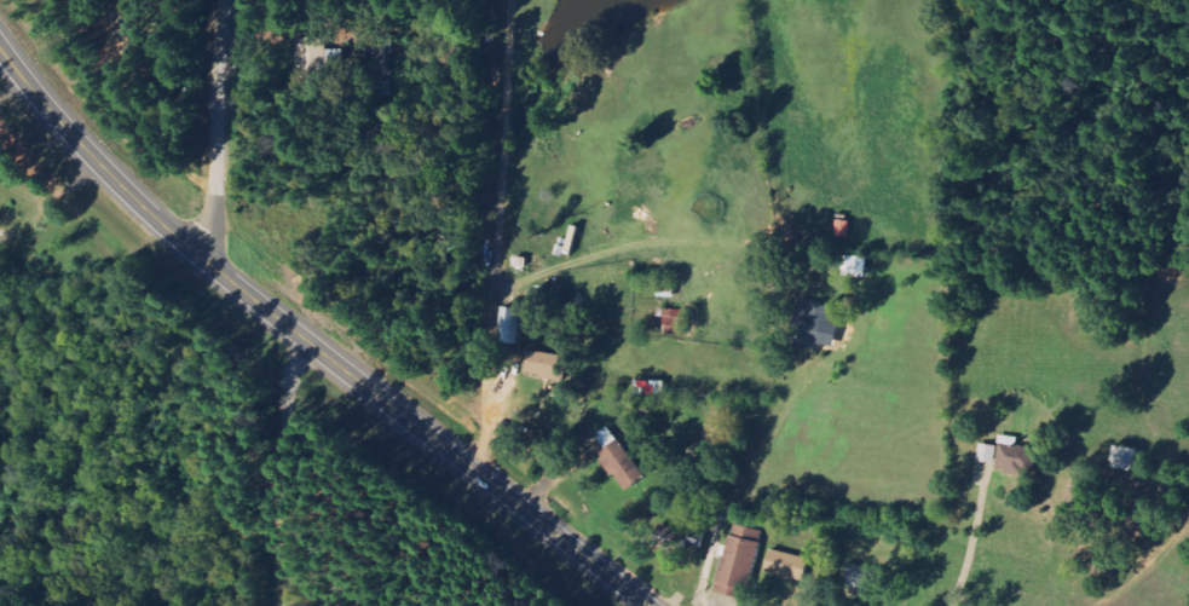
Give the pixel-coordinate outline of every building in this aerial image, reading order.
[(295,84),(319,85),(319,78),(325,78),(325,56),(334,56),(335,49),(323,49),(323,37),(296,37),(295,84)] [(851,236),(852,220),(838,219),(837,235),(851,236)] [(867,277),(868,256),(846,255),(845,276),(867,277)] [(659,297),(675,296),(674,283),(659,284),(659,297)] [(835,307),(801,299),(791,341),(820,348),(822,343),(835,346),(841,324),(832,322),(835,307)] [(500,340),(520,343),(524,308),(504,305),(500,340)] [(689,310),(667,309),(666,334),(688,335),(689,310)] [(556,376),(558,353),(529,351),(527,374),(556,376)] [(627,490),(646,477),(613,427),(599,437),(606,448),(601,451),(627,490)] [(1019,437),(1002,434),(996,469),(1034,475),(1038,447),(1018,444),(1019,437)] [(978,461),(996,464),(998,445),(980,443),(978,461)] [(1136,470),(1138,447),(1115,445),(1113,468),(1136,470)] [(718,593),(749,599),(762,529),(732,523),(718,593)] [(804,580),(809,557),(770,550),(766,573),(804,580)] [(845,586),(868,593),(875,570),(851,563),(845,586)]
